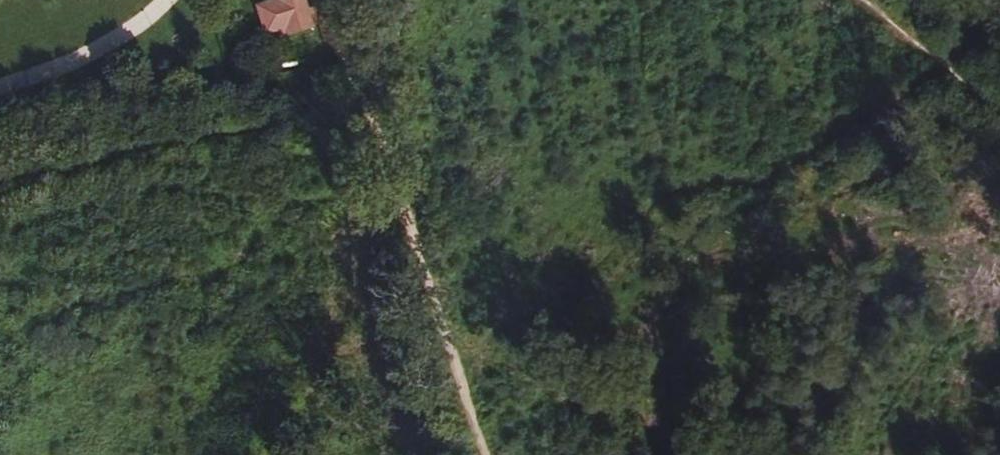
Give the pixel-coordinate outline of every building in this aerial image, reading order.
[(256,2),(263,27),(267,25),(269,33),(313,20),(310,9),(305,11),(302,0),(263,0),(256,2)]
